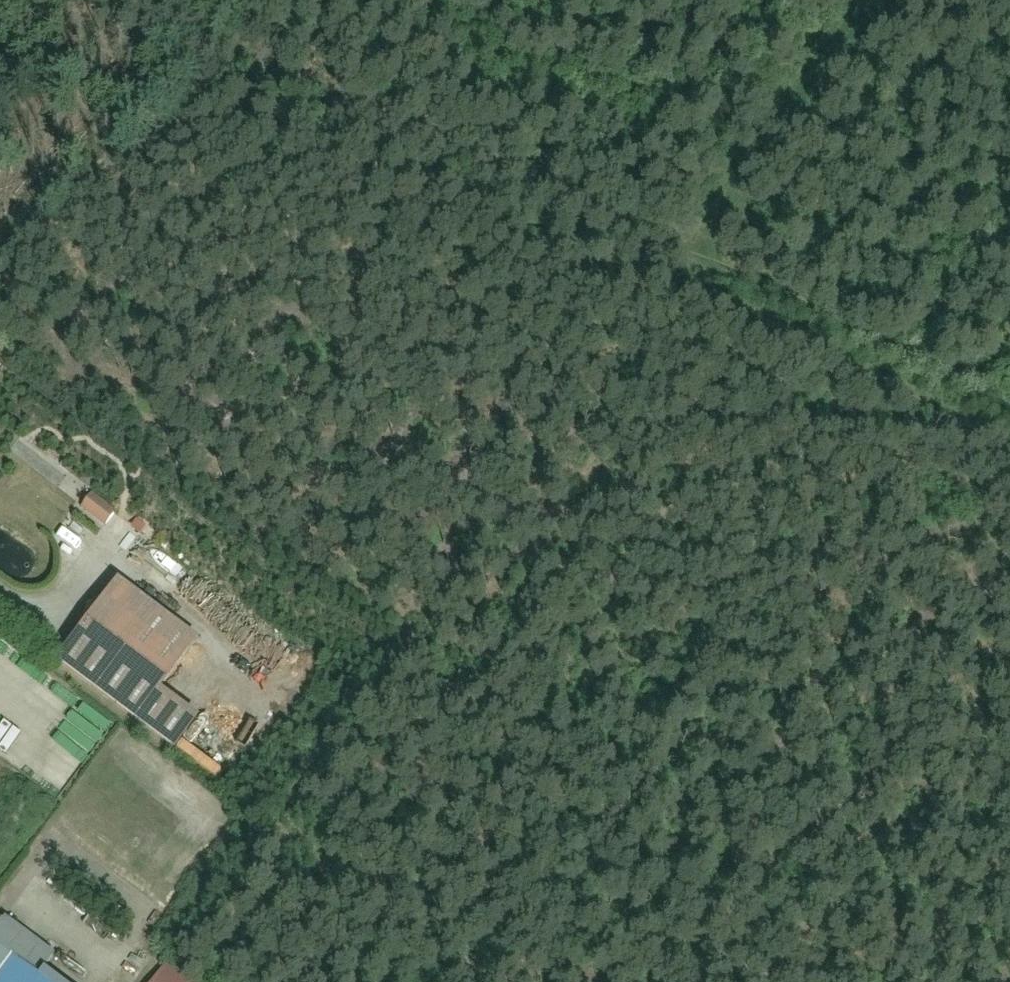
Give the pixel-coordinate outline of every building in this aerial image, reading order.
[(94,493),(78,514),(103,533),(119,512),(94,493)] [(197,646),(115,584),(51,669),(169,757),(200,716),(164,689),(197,646)] [(0,927),(0,981),(36,981),(54,958),(5,920),(0,927)] [(168,964),(155,981),(194,981),(168,964)]
